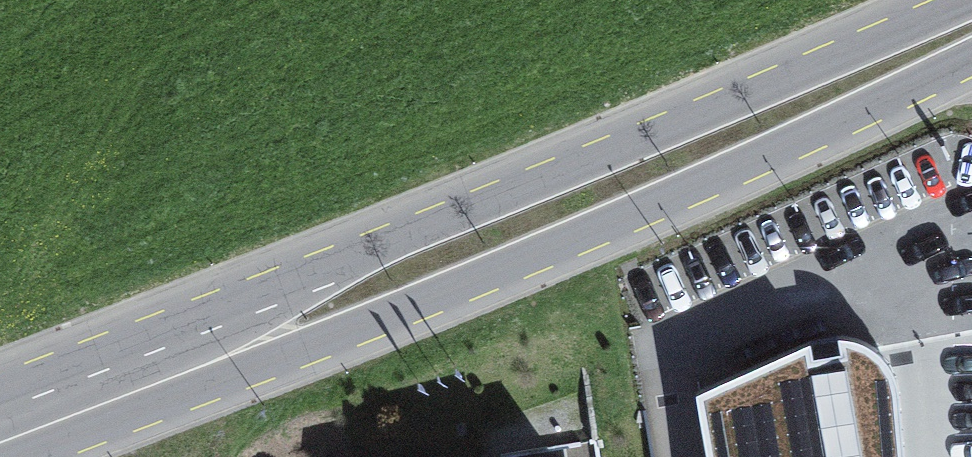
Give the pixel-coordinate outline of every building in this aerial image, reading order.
[(696,395),(707,456),(906,456),(900,386),(894,368),(885,358),(873,348),(858,341),(838,339),(841,354),(814,358),(811,342),(696,395)]
